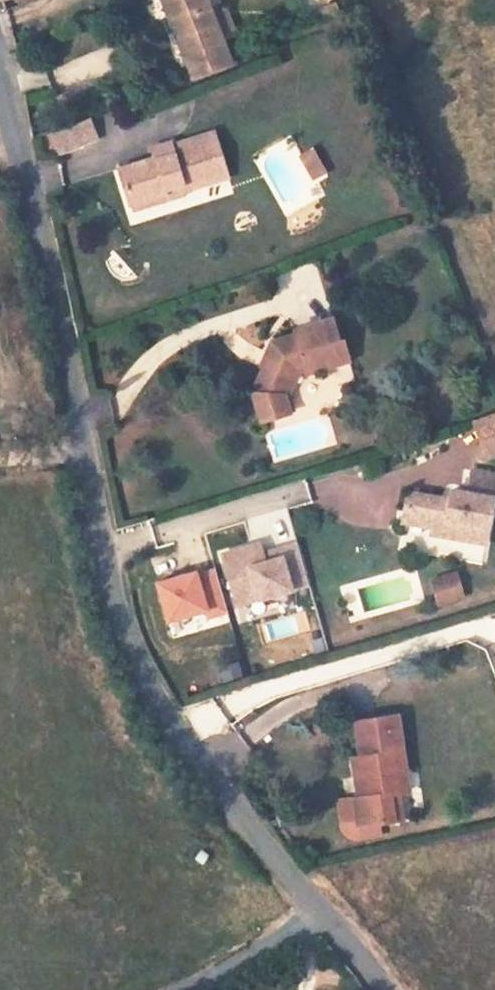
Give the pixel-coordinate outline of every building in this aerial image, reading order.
[(188,84),(223,66),(198,0),(155,0),(188,84)] [(85,124),(70,129),(49,138),(56,157),(92,142),(85,124)] [(151,165),(118,175),(129,209),(162,199),(161,195),(179,190),(182,196),(225,182),(210,139),(168,153),(167,149),(148,155),(151,165)] [(296,156),(313,183),(329,173),(312,146),(296,156)] [(264,346),(258,356),(263,359),(254,373),(253,373),(241,394),(251,430),(279,421),(275,402),(283,387),(288,386),(292,376),(299,374),(301,379),(344,366),(338,344),(332,345),(327,325),(288,335),(288,339),(264,346)] [(254,373),(263,359),(258,356),(249,371),(253,373),(254,373)] [(477,424),(483,439),(482,442),(476,443),(484,463),(494,459),(494,418),(477,424)] [(472,475),(467,498),(450,495),(447,505),(405,496),(399,525),(441,534),(441,541),(482,548),(491,503),(494,504),(494,479),(472,475)] [(219,552),(235,609),(309,588),(296,541),(264,550),(261,540),(219,552)] [(168,630),(228,611),(213,564),(153,582),(168,630)] [(457,571),(435,575),(442,604),(464,599),(457,571)] [(382,712),(386,726),(415,719),(411,705),(382,712)] [(405,781),(416,778),(410,758),(426,752),(415,719),(386,726),(359,733),(371,777),(363,780),(371,809),(365,811),(372,838),(406,828),(398,801),(409,798),(405,781)] [(416,778),(405,781),(409,798),(421,795),(416,778)]
